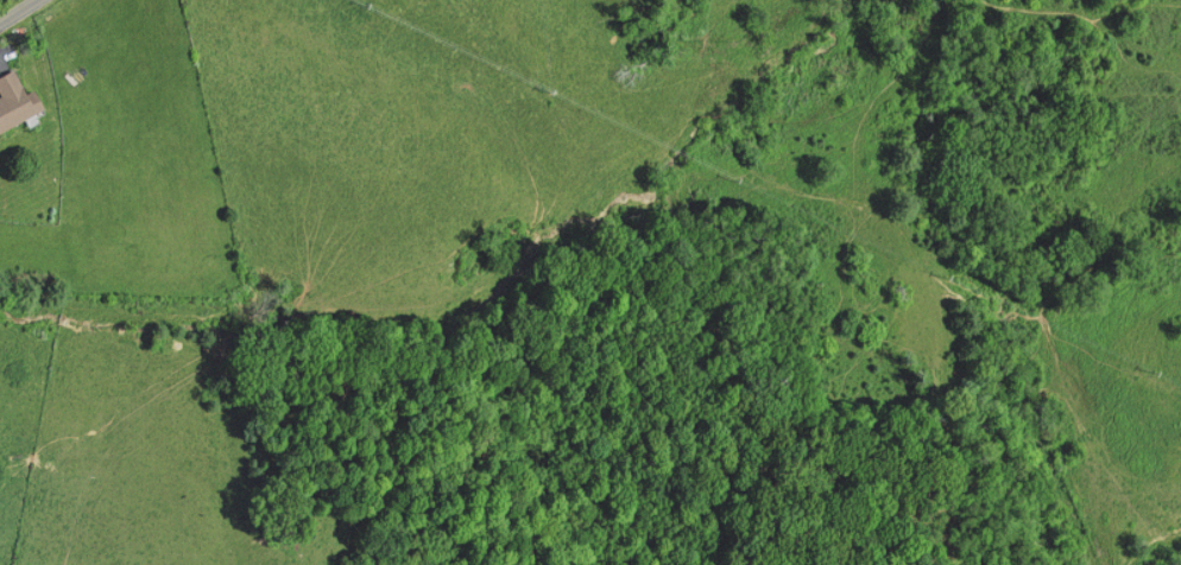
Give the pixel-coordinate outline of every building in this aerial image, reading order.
[(36,104),(0,122),(0,68),(15,62),(36,104)]
